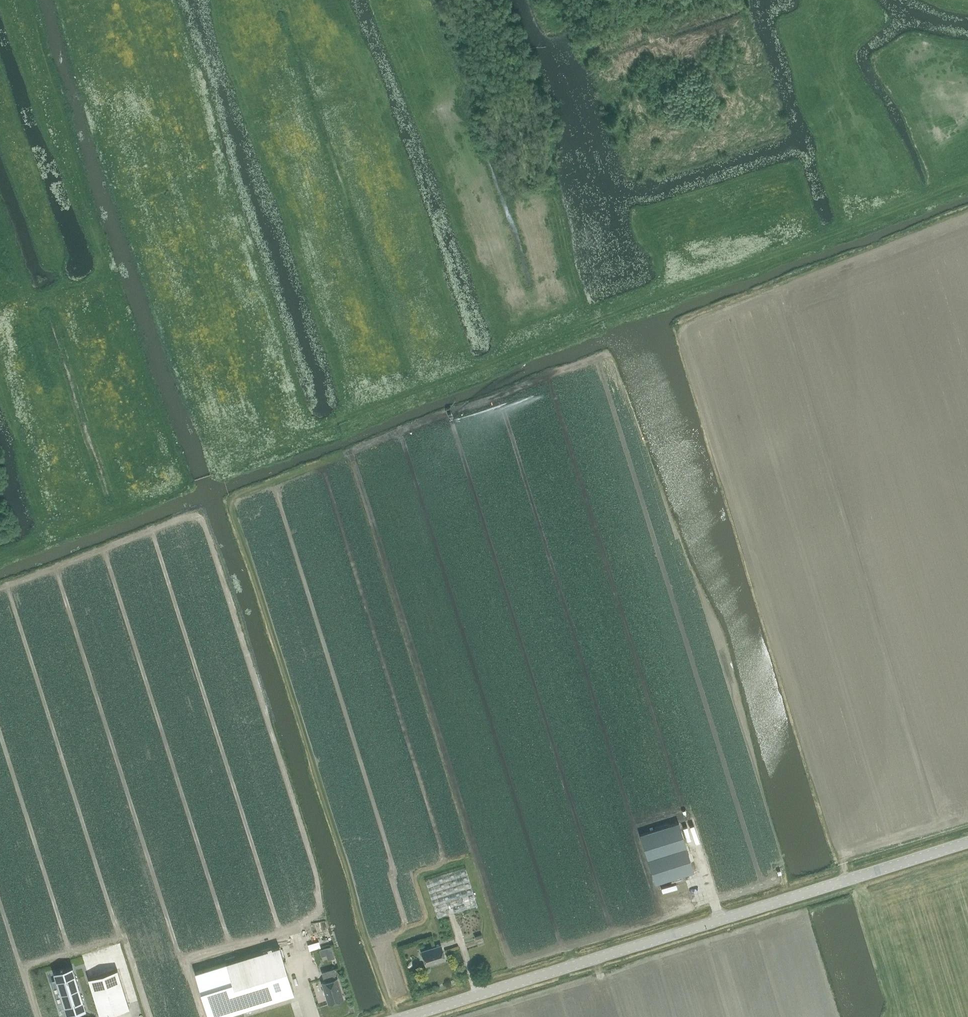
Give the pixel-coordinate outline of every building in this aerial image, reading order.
[(640,835),(655,883),(693,871),(679,823),(640,835)] [(692,843),(701,841),(698,827),(689,829),(692,843)] [(466,867),(426,880),(437,917),(478,905),(466,867)] [(487,924),(487,922),(486,917),(485,915),(484,913),(482,911),(479,910),(477,909),(475,909),(473,909),(470,910),(466,912),(464,913),(463,915),(462,918),(461,921),(461,923),(462,926),(463,928),(464,930),(466,932),(468,933),(471,934),(473,935),(475,935),(478,934),(480,933),(483,931),(484,929),(486,927),(487,924)] [(287,929),(286,940),(296,941),(297,930),(287,929)] [(422,951),(426,965),(445,959),(441,945),(422,951)] [(195,973),(209,1016),(218,1016),(241,1010),(294,993),(287,973),(279,947),(236,960),(227,963),(225,963),(195,973)] [(65,1008),(67,1015),(86,1010),(72,966),(54,972),(56,979),(65,1008)] [(169,971),(167,982),(177,984),(178,975),(188,976),(189,969),(181,968),(180,973),(169,971)] [(322,972),(323,978),(327,977),(328,981),(322,983),(328,1004),(343,999),(337,978),(336,978),(335,975),(336,974),(334,968),(322,972)] [(88,978),(100,1016),(129,1008),(117,969),(88,978)]
